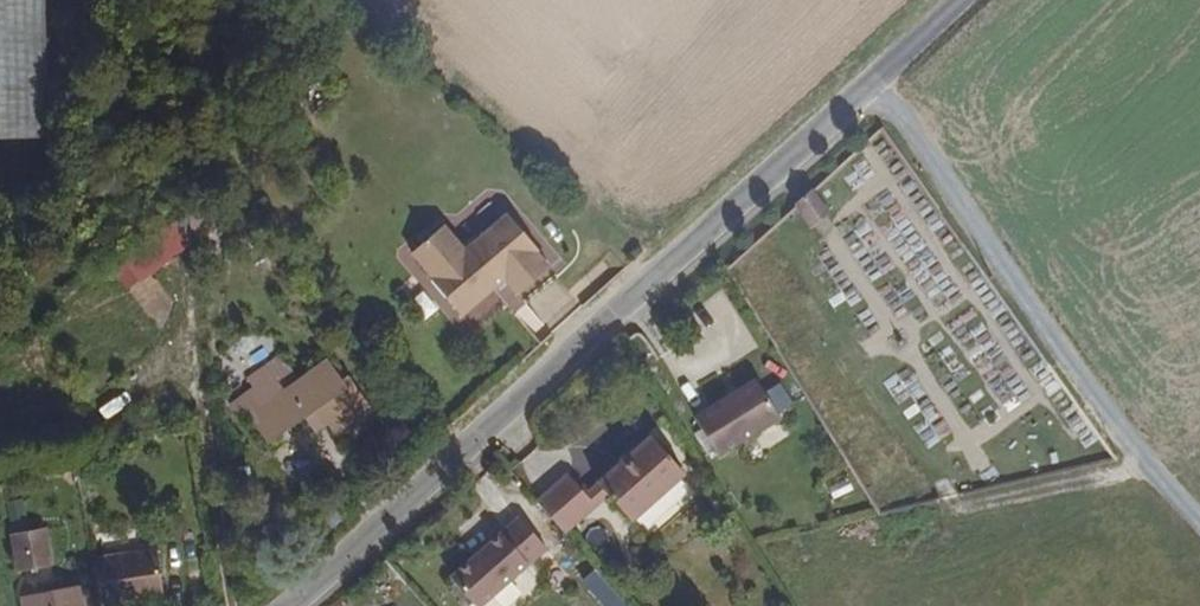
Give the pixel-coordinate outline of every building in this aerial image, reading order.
[(59,142),(56,0),(0,0),(0,144),(59,142)] [(122,288),(217,240),(203,212),(108,260),(122,288)] [(421,262),(477,321),(516,287),(529,301),(564,269),(519,217),(478,252),(457,225),(426,256),(421,262)] [(291,359),(240,406),(277,453),(316,422),(351,462),(393,423),(341,355),(307,383),(291,359)] [(766,381),(702,423),(727,461),(789,422),(766,381)] [(645,523),(694,478),(660,440),(594,494),(576,475),(544,502),(576,536),(622,498),(645,523)] [(524,522),(456,579),(482,605),(493,605),(555,557),(524,522)] [(17,530),(20,541),(21,571),(60,567),(58,525),(17,530)] [(109,605),(175,605),(166,549),(102,559),(109,605)] [(30,602),(30,605),(93,605),(89,591),(30,602)]
